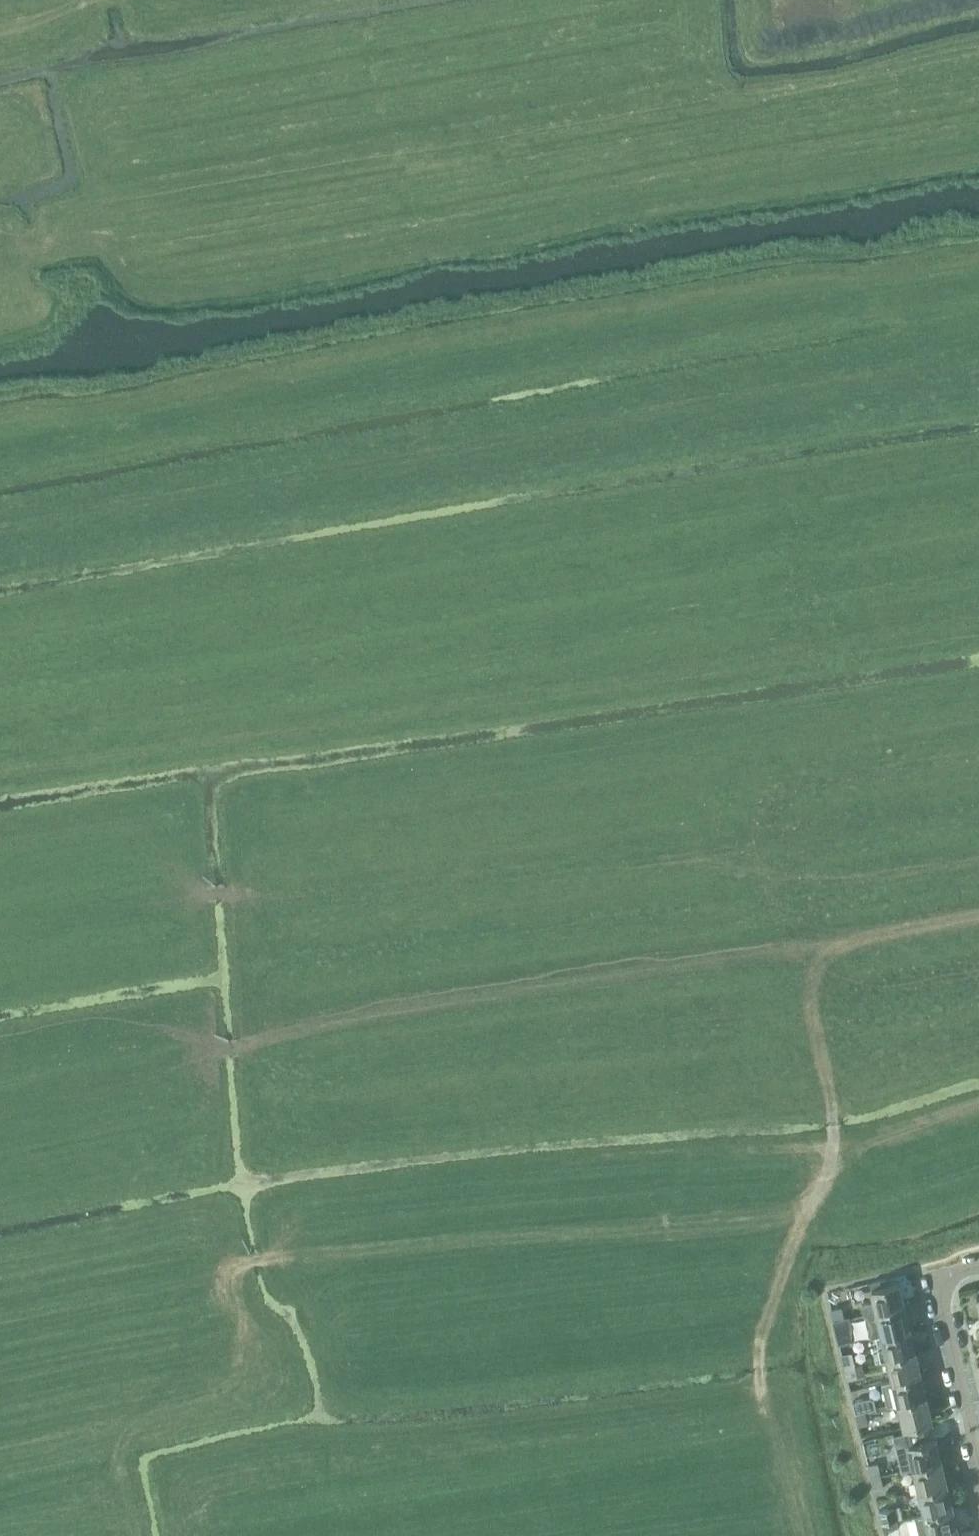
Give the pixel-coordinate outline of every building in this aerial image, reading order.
[(864,1314),(877,1311),(904,1305),(899,1281),(888,1283),(887,1278),(870,1281),(875,1302),(870,1303),(869,1301),(862,1303),(864,1314)] [(877,1311),(883,1334),(910,1327),(904,1305),(877,1311)] [(831,1308),(834,1320),(844,1318),(841,1306),(831,1308)] [(844,1318),(834,1320),(837,1333),(847,1331),(844,1318)] [(876,1359),(888,1357),(915,1350),(910,1327),(883,1334),(876,1336),(879,1346),(873,1347),(876,1359)] [(888,1357),(893,1380),(921,1373),(915,1350),(888,1357)] [(842,1353),(845,1366),(854,1364),(851,1351),(842,1353)] [(854,1364),(845,1366),(848,1378),(857,1376),(854,1364)] [(887,1405),(899,1403),(926,1396),(921,1373),(893,1380),(882,1382),(887,1405)] [(870,1396),(862,1398),(853,1400),(856,1412),(865,1410),(876,1407),(874,1398),(870,1396)] [(926,1396),(899,1403),(904,1425),(931,1418),(926,1396)] [(865,1410),(856,1412),(859,1424),(868,1422),(865,1410)] [(924,1426),(905,1431),(908,1443),(926,1439),(924,1426)] [(912,1457),(900,1460),(902,1470),(914,1467),(941,1460),(936,1437),(926,1439),(908,1443),(912,1457)] [(917,1480),(909,1482),(911,1491),(919,1490),(947,1483),(941,1460),(914,1467),(917,1480)] [(868,1464),(871,1476),(880,1474),(878,1462),(868,1464)] [(880,1474),(871,1476),(874,1489),(883,1487),(880,1474)] [(947,1483),(919,1490),(925,1512),(952,1506),(947,1483)] [(915,1515),(920,1535),(925,1535),(930,1535),(958,1529),(952,1506),(925,1512),(915,1515)] [(879,1510),(882,1522),(891,1520),(888,1507),(879,1510)] [(891,1520),(882,1522),(885,1535),(894,1532),(891,1520)]
